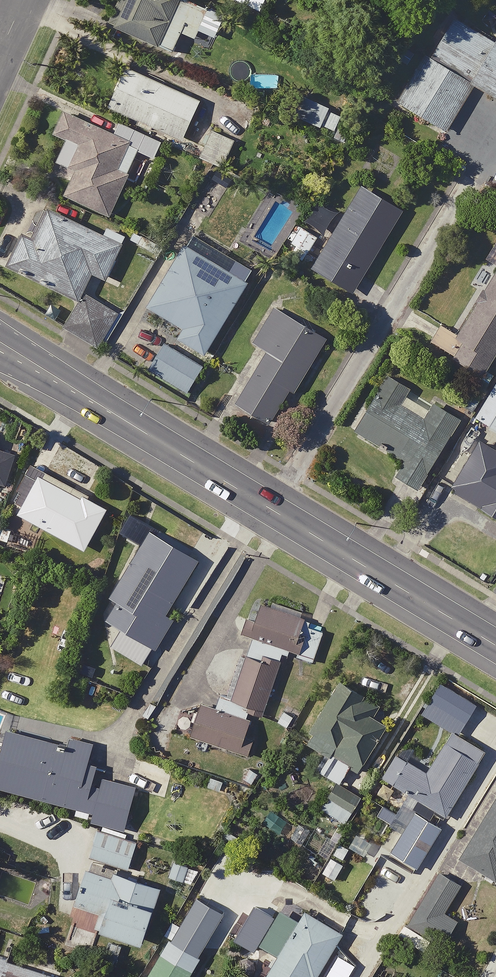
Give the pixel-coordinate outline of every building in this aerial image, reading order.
[(182,0),(122,0),(110,28),(176,55),(184,35),(197,41),(200,34),(217,41),(226,18),(182,0)] [(263,16),(270,0),(229,0),(263,16)] [(495,97),(495,40),(456,17),(404,105),(449,131),(476,85),(495,97)] [(111,110),(140,123),(139,127),(152,133),(154,129),(185,143),(203,104),(128,71),(111,110)] [(345,114),(304,97),(296,118),(336,135),(345,114)] [(153,161),(163,140),(122,122),(115,138),(67,117),(58,138),(69,143),(59,165),(74,171),(63,196),(113,219),(128,185),(140,190),(153,161)] [(237,142),(214,132),(201,160),(224,170),(237,142)] [(405,209),(366,187),(317,270),(356,293),(405,209)] [(125,246),(52,213),(37,244),(26,239),(12,269),(80,300),(93,272),(110,280),(125,246)] [(320,237),(298,223),(288,238),(298,245),(293,254),(305,261),(320,237)] [(153,312),(168,321),(163,331),(185,344),(207,356),(213,346),(217,348),(253,285),(223,268),(188,249),(153,312)] [(432,342),(456,356),(454,359),(485,377),(495,358),(495,278),(461,336),(442,325),(432,342)] [(117,316),(86,298),(69,328),(100,346),(117,316)] [(328,337),(277,306),(254,342),(271,353),(239,404),(273,425),(328,337)] [(205,370),(166,345),(151,368),(191,393),(205,370)] [(491,383),(478,376),(461,405),(474,412),(491,383)] [(403,457),(398,467),(405,471),(401,478),(422,490),(461,418),(438,405),(437,407),(429,403),(415,395),(417,392),(390,377),(360,433),(403,457)] [(476,417),(495,429),(495,385),(476,417)] [(488,510),(476,531),(485,536),(495,517),(495,439),(480,430),(450,483),(460,488),(458,493),(488,510)] [(0,434),(0,482),(9,485),(19,455),(0,449),(4,436),(0,434)] [(110,512),(33,472),(18,501),(27,506),(22,515),(90,550),(110,512)] [(203,561),(156,534),(107,617),(158,648),(178,613),(174,611),(203,561)] [(297,647),(303,648),(300,657),(318,662),(327,631),(307,626),(311,612),(277,602),(276,608),(268,605),(264,620),(254,617),(249,633),(256,635),(297,647)] [(297,647),(256,635),(251,651),(244,649),(230,697),(224,695),(220,709),(254,719),(255,714),(269,718),(286,660),(288,660),(289,655),(294,657),(297,647)] [(341,782),(334,793),(338,796),(328,812),(349,824),(364,798),(359,795),(371,774),(364,770),(390,725),(375,716),(382,704),(346,683),(312,743),(333,755),(324,772),(341,782)] [(254,719),(220,709),(204,704),(194,738),(201,740),(198,750),(210,753),(212,746),(249,757),(260,721),(254,719)] [(13,731),(4,768),(0,767),(0,787),(80,807),(78,816),(130,830),(141,787),(129,784),(135,760),(94,749),(95,745),(76,740),(74,747),(13,731)] [(387,778),(424,800),(419,808),(436,819),(441,811),(448,816),(481,763),(451,744),(435,769),(404,750),(387,778)] [(464,858),(495,878),(495,807),(464,858)] [(445,827),(420,811),(395,851),(419,867),(445,827)] [(140,840),(104,829),(95,857),(132,868),(140,840)] [(347,863),(333,857),(326,873),(340,879),(347,863)] [(201,869),(178,861),(173,876),(195,884),(201,869)] [(117,879),(92,870),(81,905),(106,913),(101,928),(151,944),(162,910),(159,909),(166,888),(119,873),(117,879)] [(171,936),(151,976),(195,976),(226,913),(199,900),(186,926),(177,922),(174,920),(167,934),(171,936)] [(288,901),(264,945),(283,956),(271,976),(322,976),(347,933),(288,901)] [(0,957),(0,976),(63,976),(0,957)]
